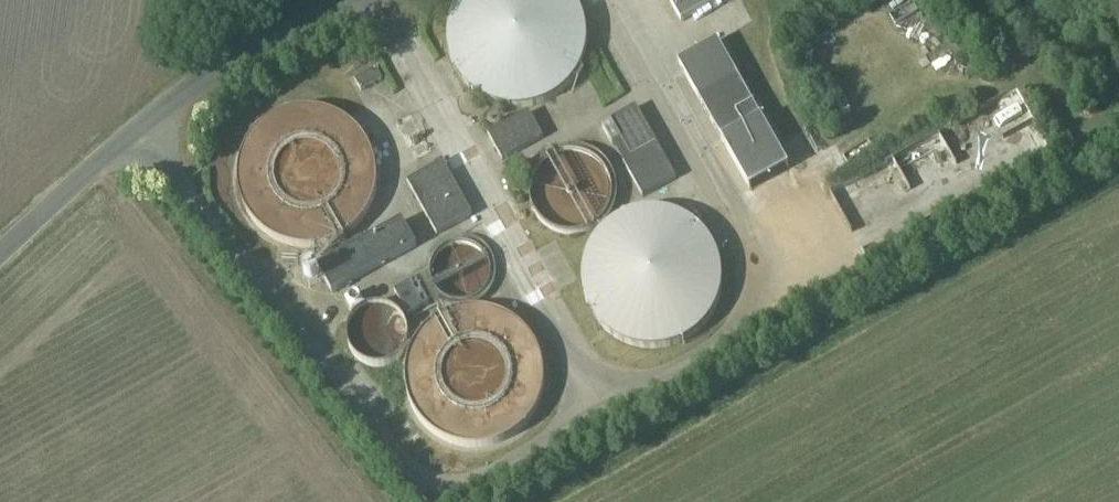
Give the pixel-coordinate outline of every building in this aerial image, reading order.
[(719,40),(679,63),(699,96),(751,190),(791,166),(768,127),(719,40)] [(385,79),(378,67),(357,79),(364,90),(385,79)] [(359,106),(379,96),(374,86),(354,96),(359,106)] [(602,126),(642,198),(678,178),(638,106),(602,126)] [(504,160),(545,137),(530,111),(489,134),(504,160)] [(1008,114),(987,124),(1006,166),(1028,156),(1008,114)] [(438,234),(474,214),(449,170),(441,174),(437,166),(409,181),(438,234)] [(334,293),(418,246),(404,220),(319,267),(334,293)]
